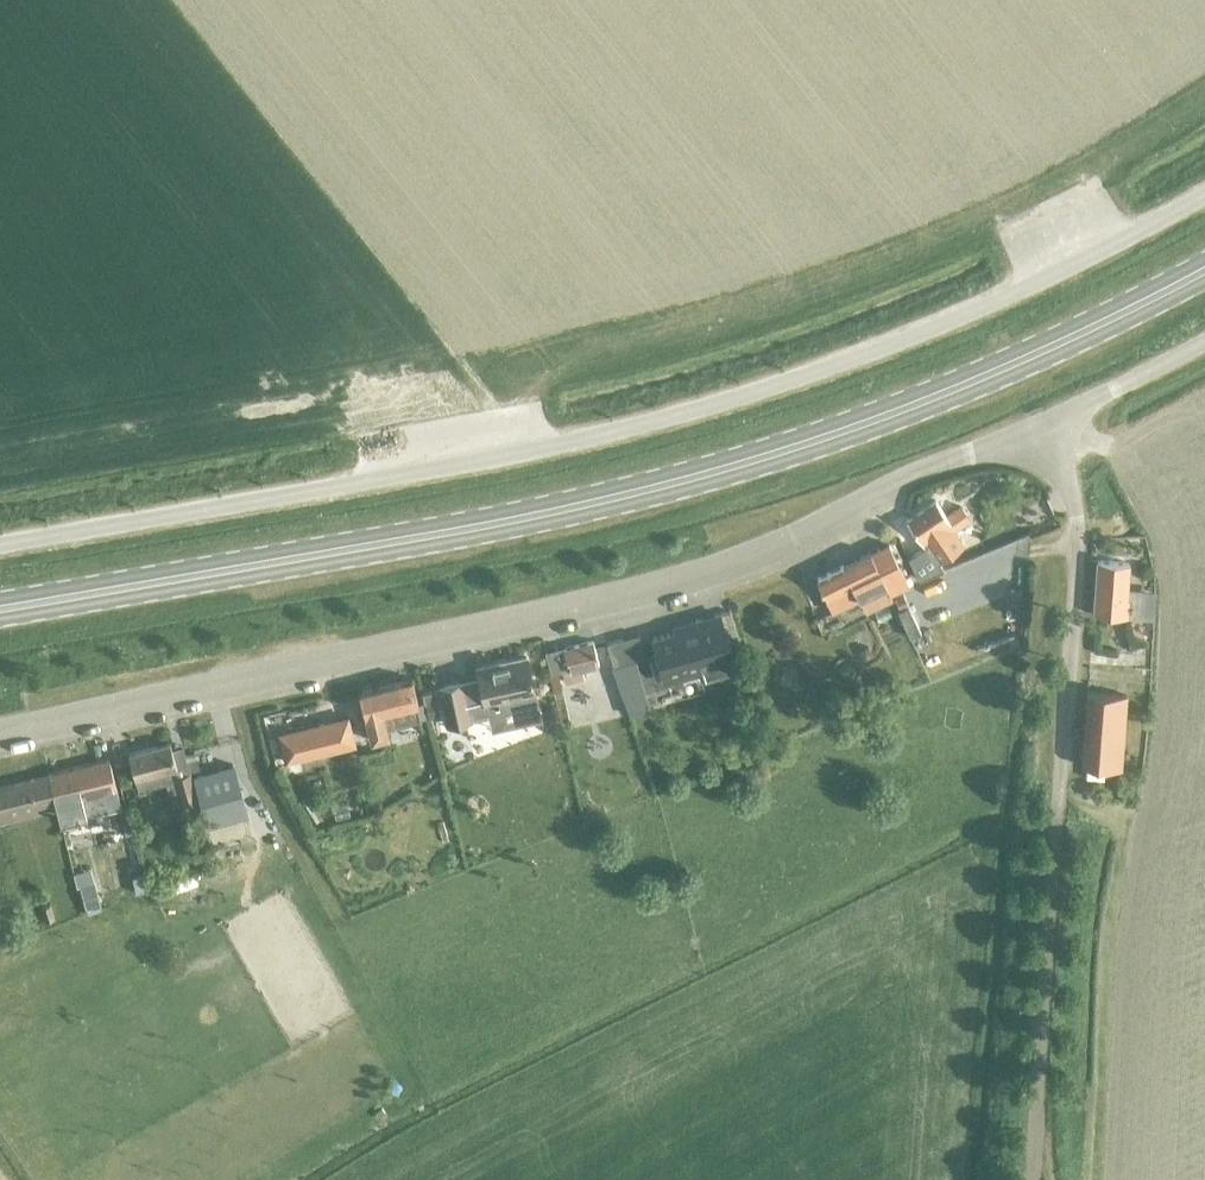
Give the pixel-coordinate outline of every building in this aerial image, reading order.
[(925,544),(907,556),(918,579),(942,569),(938,562),(963,544),(953,530),(971,518),(962,504),(945,516),(935,502),(909,521),(925,544)] [(859,597),(885,584),(889,592),(908,583),(888,543),(817,578),(826,596),(826,597),(832,610),(859,597)] [(1155,591),(1127,589),(1129,563),(1097,560),(1093,614),(1153,619),(1155,591)] [(902,592),(893,597),(899,609),(908,605),(902,592)] [(909,609),(899,614),(911,640),(921,636),(909,609)] [(673,632),(652,638),(664,682),(701,671),(704,680),(735,670),(719,614),(694,621),(696,626),(673,632)] [(628,662),(622,639),(606,643),(612,666),(628,662)] [(566,647),(546,651),(551,672),(564,669),(566,681),(585,677),(582,666),(601,662),(597,642),(566,648),(566,647)] [(461,680),(436,686),(445,727),(472,721),(471,717),(487,714),(484,703),(512,697),(518,724),(541,719),(537,698),(527,654),(474,666),(477,679),(462,682),(461,680)] [(600,691),(615,685),(607,665),(592,671),(600,691)] [(416,704),(410,681),(360,693),(372,740),(388,736),(386,728),(419,720),(415,704),(416,704)] [(1119,768),(1124,694),(1086,691),(1080,765),(1119,768)] [(433,697),(422,699),(425,714),(436,711),(433,697)] [(346,717),(277,735),(284,764),(354,746),(346,717)] [(200,814),(189,773),(184,755),(173,758),(169,744),(129,755),(135,779),(172,769),(181,803),(173,805),(177,820),(200,814)] [(49,773),(55,799),(60,821),(120,806),(108,758),(49,773)] [(232,767),(194,777),(207,824),(245,813),(232,767)] [(49,773),(47,773),(47,775),(0,787),(0,818),(16,814),(14,809),(55,799),(49,773)] [(345,805),(330,809),(333,821),(349,817),(345,805)] [(146,829),(136,831),(139,842),(149,840),(146,829)] [(174,854),(162,859),(168,874),(181,869),(174,854)] [(140,873),(132,875),(136,891),(144,889),(140,873)] [(93,882),(79,886),(85,908),(100,904),(93,882)] [(51,904),(41,907),(46,921),(56,917),(51,904)]
